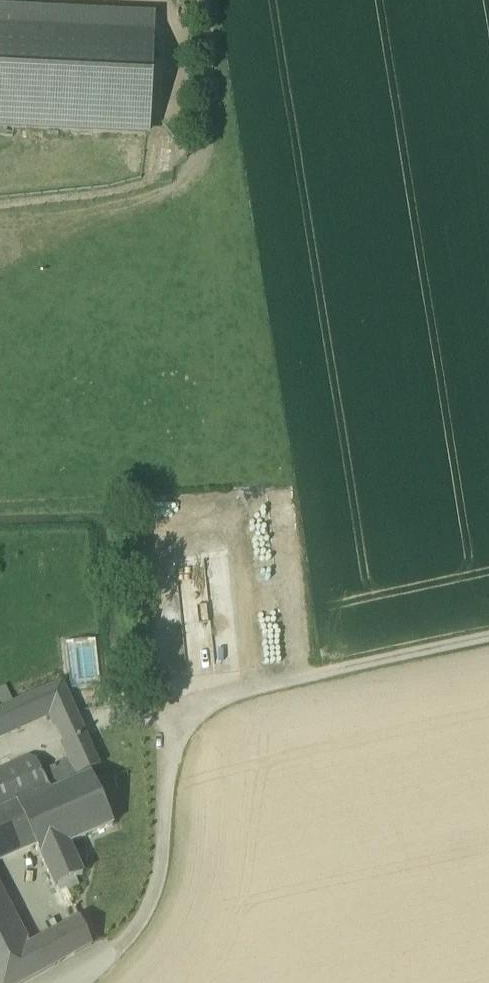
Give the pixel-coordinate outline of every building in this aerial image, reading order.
[(150,36),(151,15),(0,8),(0,29),(150,36)] [(145,135),(150,36),(0,29),(0,128),(145,135)] [(182,566),(183,580),(206,578),(206,565),(182,566)] [(66,643),(71,690),(101,687),(96,640),(66,643)] [(14,705),(0,711),(0,736),(51,713),(57,728),(78,719),(71,704),(62,683),(14,705)] [(14,705),(6,688),(0,691),(0,711),(14,705)] [(86,737),(78,719),(57,728),(66,746),(86,737)] [(100,767),(86,737),(66,746),(72,761),(79,776),(89,771),(100,767)] [(0,812),(0,849),(9,855),(35,843),(34,841),(68,826),(58,805),(56,806),(50,793),(51,793),(42,775),(37,762),(30,759),(13,766),(25,793),(25,801),(0,812)] [(72,761),(42,775),(51,793),(91,775),(89,771),(79,776),(72,761)] [(25,801),(25,793),(13,766),(0,772),(0,812),(25,801)] [(79,886),(76,879),(83,876),(69,845),(113,825),(91,775),(51,793),(50,793),(56,806),(58,805),(68,826),(34,841),(35,843),(55,888),(58,887),(60,891),(66,889),(67,891),(68,891),(79,886)] [(9,855),(0,849),(0,859),(9,855)] [(42,973),(30,945),(0,887),(0,982),(25,982),(42,973)] [(60,891),(65,903),(72,900),(68,891),(67,891),(66,889),(60,891)] [(80,919),(63,928),(75,955),(92,946),(80,919)] [(55,966),(75,955),(63,928),(44,938),(55,966)] [(42,973),(55,966),(44,938),(30,945),(42,973)]
